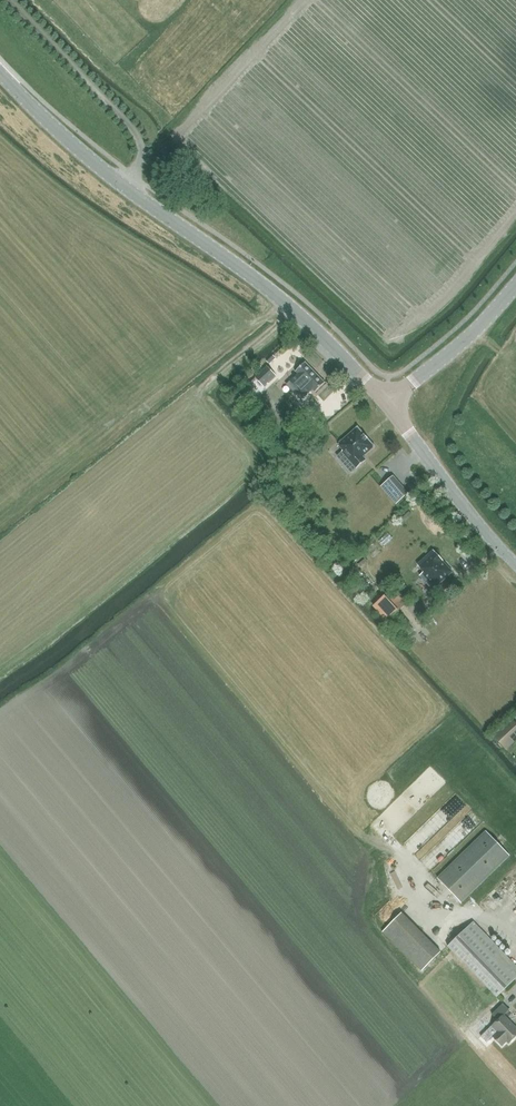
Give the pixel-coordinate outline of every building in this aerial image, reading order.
[(271,354),(265,360),(269,364),(276,358),(271,354)] [(315,393),(325,384),(306,364),(297,372),(302,378),(291,388),(303,401),(313,391),(315,393)] [(263,387),(276,376),(267,366),(255,377),(263,387)] [(374,447),(375,447),(358,427),(357,428),(338,444),(343,450),(342,452),(357,468),(366,460),(363,457),(374,447)] [(396,504),(408,494),(393,477),(381,487),(396,504)] [(462,542),(457,546),(466,556),(471,552),(462,542)] [(426,558),(418,565),(424,572),(420,576),(433,590),(453,572),(443,561),(433,550),(426,558)] [(361,561),(355,566),(366,578),(372,573),(361,561)] [(414,631),(410,626),(397,612),(406,604),(394,589),(373,607),(387,622),(398,635),(403,641),(414,631)] [(515,741),(515,724),(511,719),(493,736),(506,750),(515,741)] [(510,856),(486,831),(438,878),(462,902),(510,856)] [(393,873),(398,884),(403,882),(398,871),(393,873)] [(388,907),(381,913),(389,922),(396,916),(388,907)] [(422,971),(442,952),(403,912),(384,931),(422,971)] [(515,978),(515,966),(473,922),(448,946),(497,997),(515,978)] [(515,1038),(515,1028),(505,1016),(510,1011),(504,1004),(493,1015),(497,1019),(491,1024),(499,1032),(494,1037),(502,1046),(507,1041),(510,1044),(515,1038)]
